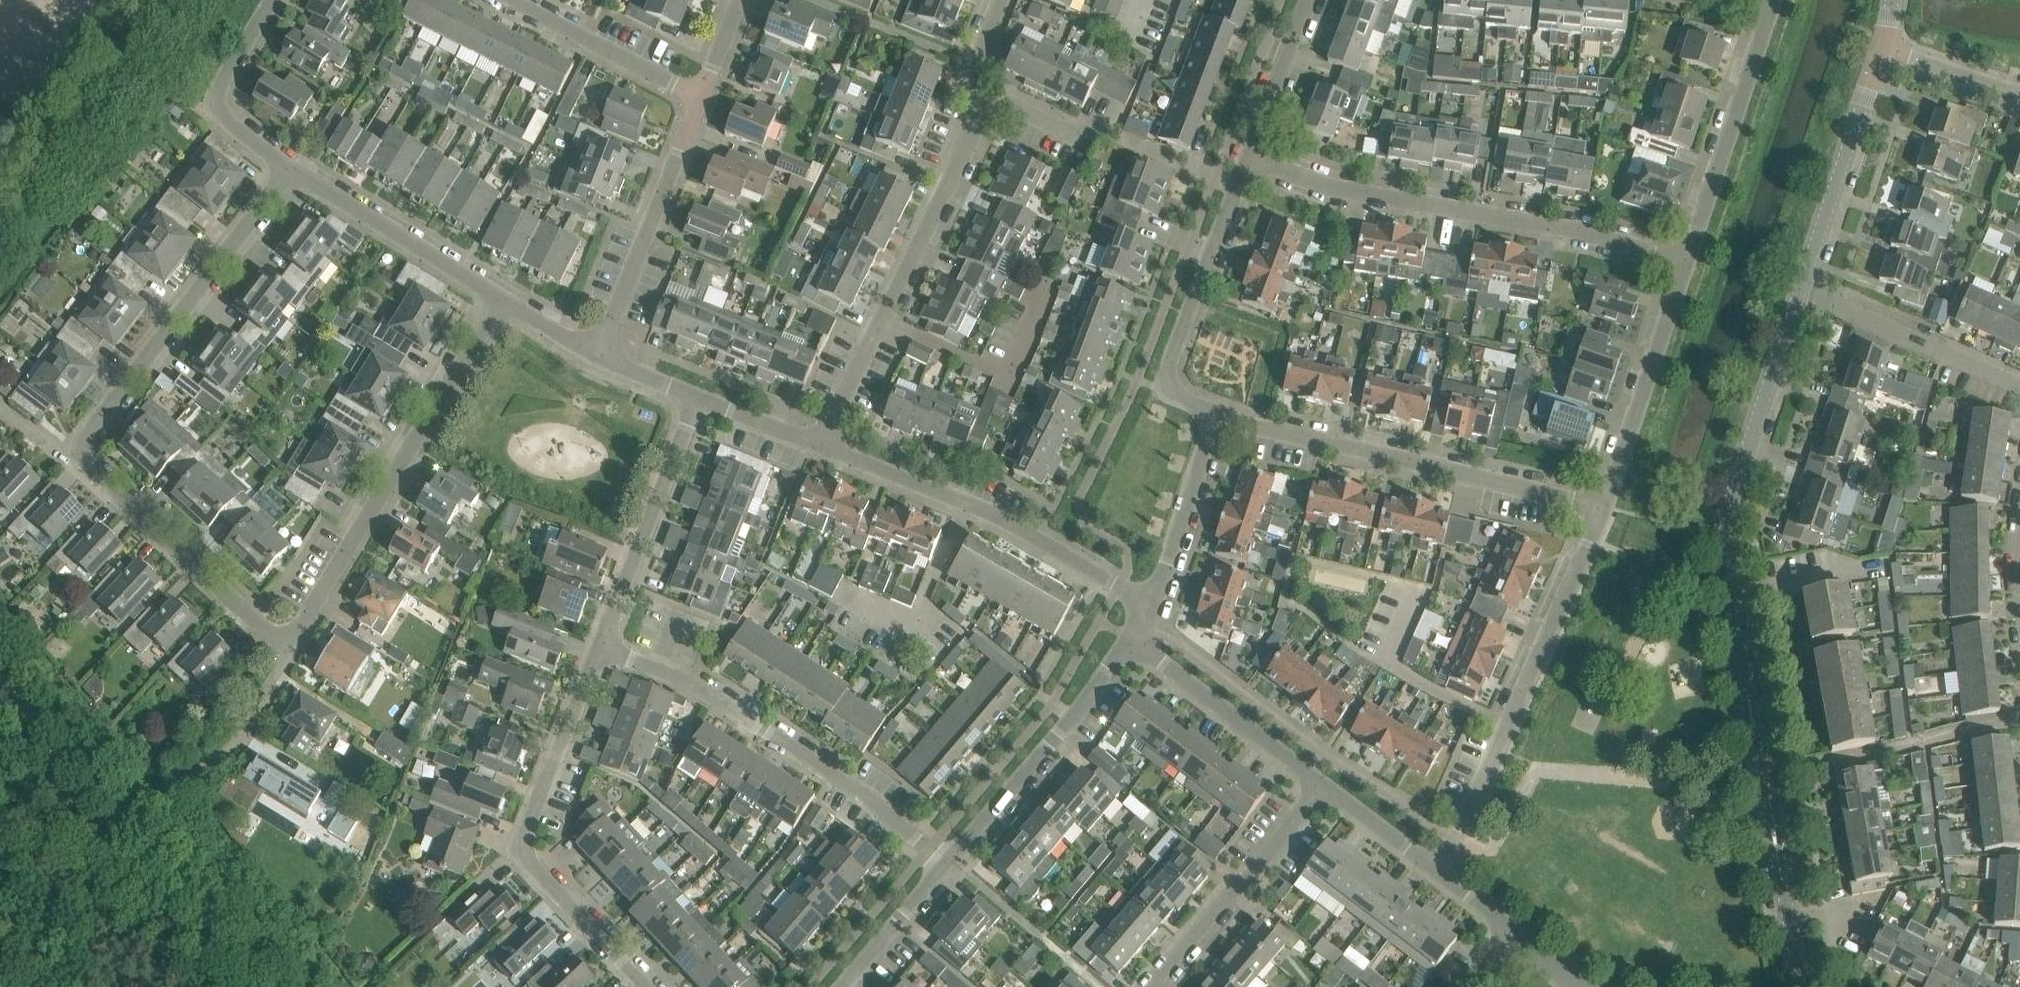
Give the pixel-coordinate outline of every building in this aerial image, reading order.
[(308,12),(313,16),(320,20),(314,29),(320,33),(340,46),(351,28),(342,23),(351,8),(338,0),(311,0),(310,3),(313,4),(308,12)] [(403,18),(422,27),(436,0),(412,0),(403,18)] [(422,27),(442,37),(457,7),(443,0),(436,0),(422,27)] [(687,5),(675,0),(652,0),(647,12),(630,5),(626,16),(651,28),(656,18),(679,27),(687,5)] [(776,7),(765,35),(804,50),(811,33),(826,39),(835,17),(792,0),(787,11),(776,7)] [(869,12),(873,0),(840,0),(869,12)] [(955,22),(960,11),(932,0),(911,0),(902,25),(934,38),(938,27),(951,32),(953,27),(955,27),(955,23),(955,22)] [(960,11),(964,0),(932,0),(960,11)] [(1069,10),(1080,13),(1085,0),(1043,0),(1069,10)] [(1103,0),(1098,0),(1094,10),(1116,19),(1121,7),(1103,0)] [(1188,11),(1192,0),(1182,0),(1179,8),(1188,11)] [(1248,10),(1221,0),(1217,0),(1210,19),(1235,29),(1240,31),(1248,10)] [(1248,10),(1252,0),(1221,0),(1248,10)] [(1394,16),(1350,0),(1344,0),(1342,7),(1348,9),(1344,21),(1373,32),(1386,37),(1394,16)] [(1400,0),(1350,0),(1394,16),(1400,0)] [(1467,0),(1445,0),(1444,2),(1440,1),(1437,27),(1464,30),(1467,0)] [(1473,31),(1474,18),(1486,19),(1485,26),(1486,26),(1489,0),(1467,0),(1464,30),(1473,31)] [(1510,0),(1489,0),(1486,26),(1499,27),(1497,39),(1506,40),(1510,0)] [(1506,40),(1515,41),(1516,29),(1530,30),(1531,19),(1533,0),(1510,0),(1506,40)] [(1538,31),(1551,32),(1550,45),(1558,45),(1563,0),(1553,0),(1552,1),(1541,0),(1539,20),(1538,31)] [(1585,0),(1584,0),(1583,4),(1573,3),(1573,0),(1563,0),(1558,45),(1567,46),(1569,34),(1581,35),(1585,0)] [(1581,41),(1593,42),(1602,43),(1606,0),(1585,0),(1581,35),(1581,41)] [(1626,22),(1628,2),(1616,1),(1616,0),(1606,0),(1602,43),(1611,44),(1612,32),(1625,33),(1626,22)] [(1050,25),(1054,14),(1055,13),(1032,4),(1028,16),(1050,25)] [(461,47),(477,17),(457,7),(442,37),(461,47)] [(1188,11),(1179,8),(1175,19),(1184,22),(1188,11)] [(1425,13),(1420,27),(1424,29),(1431,29),(1433,16),(1425,13)] [(1054,14),(1050,25),(1057,28),(1062,16),(1054,14)] [(496,27),(477,17),(461,47),(481,57),(496,27)] [(1196,40),(1226,51),(1235,29),(1210,19),(1204,17),(1196,40)] [(1685,19),(1681,32),(1690,35),(1681,61),(1716,73),(1724,46),(1704,40),(1708,27),(1685,19)] [(1373,32),(1344,21),(1339,32),(1333,30),(1330,39),(1365,52),(1373,32)] [(301,36),(295,32),(284,50),(286,51),(282,57),(316,77),(325,61),(330,61),(341,67),(351,52),(340,46),(320,33),(307,25),(301,36)] [(481,57),(475,68),(495,78),(500,67),(515,37),(496,27),(481,57)] [(1166,42),(1175,46),(1177,39),(1168,36),(1166,42)] [(535,47),(515,37),(500,67),(519,77),(535,47)] [(1024,79),(1040,48),(1020,38),(1004,69),(1024,79)] [(1041,93),(1059,57),(1064,47),(1044,38),(1040,48),(1024,79),(1026,80),(1024,85),(1041,93)] [(1418,38),(1415,47),(1430,54),(1431,44),(1430,43),(1418,38)] [(1358,72),(1365,52),(1330,39),(1327,47),(1333,49),(1328,62),(1343,68),(1338,81),(1367,92),(1373,77),(1358,72)] [(1196,40),(1188,60),(1219,71),(1226,51),(1196,40)] [(1166,42),(1159,60),(1168,63),(1175,46),(1166,42)] [(1064,47),(1059,57),(1041,93),(1058,102),(1061,97),(1063,98),(1084,55),(1087,49),(1077,45),(1074,52),(1064,47)] [(753,89),(760,91),(761,89),(779,96),(794,59),(760,46),(746,83),(754,87),(753,89)] [(554,57),(535,47),(519,77),(539,87),(554,57)] [(1419,72),(1427,73),(1428,73),(1430,54),(1415,47),(1408,68),(1412,70),(1419,72)] [(908,59),(900,80),(934,93),(938,81),(941,78),(940,77),(942,72),(931,68),(936,57),(913,48),(908,59)] [(1114,72),(1103,66),(1104,65),(1084,55),(1063,98),(1083,108),(1093,88),(1104,94),(1114,72)] [(558,97),(573,66),(554,57),(539,87),(558,97)] [(1452,77),(1454,59),(1437,57),(1435,76),(1452,77)] [(398,76),(402,68),(382,59),(379,66),(398,76)] [(1188,60),(1181,78),(1212,90),(1219,71),(1188,60)] [(1480,82),(1480,81),(1482,64),(1462,62),(1460,80),(1480,82)] [(421,78),(402,68),(398,76),(417,86),(421,78)] [(1482,80),(1497,82),(1498,70),(1483,68),(1482,80)] [(1503,82),(1516,84),(1518,71),(1505,69),(1503,82)] [(1412,70),(1410,81),(1423,83),(1426,83),(1427,73),(1419,72),(1412,70)] [(851,84),(855,74),(846,71),(842,79),(842,80),(851,84)] [(1125,78),(1114,72),(1104,94),(1115,99),(1125,78)] [(1576,91),(1578,77),(1577,77),(1578,74),(1556,72),(1555,77),(1554,89),(1576,91)] [(1692,81),(1673,75),(1662,72),(1654,96),(1664,100),(1660,113),(1698,126),(1706,101),(1687,95),(1692,81)] [(580,97),(589,79),(577,73),(556,114),(569,119),(580,97)] [(829,73),(824,85),(837,90),(838,90),(842,80),(842,79),(829,73)] [(1155,77),(1145,73),(1141,85),(1150,89),(1155,77)] [(1538,87),(1554,89),(1555,77),(1540,75),(1538,87)] [(315,92),(291,76),(285,87),(268,76),(254,99),(290,121),(298,108),(303,111),(315,92)] [(405,86),(387,77),(383,85),(401,94),(405,86)] [(1578,77),(1576,91),(1598,93),(1598,79),(1578,77)] [(1126,105),(1135,87),(1137,83),(1125,78),(1115,99),(1126,105)] [(1174,97),(1174,98),(1204,110),(1211,92),(1212,90),(1181,78),(1174,97)] [(1598,79),(1598,93),(1605,94),(1614,81),(1598,79)] [(842,80),(838,90),(847,94),(851,84),(842,80)] [(900,80),(892,100),(925,113),(927,110),(928,110),(929,105),(934,93),(900,80)] [(1363,103),(1367,92),(1338,81),(1334,92),(1319,86),(1314,99),(1308,96),(1305,105),(1353,123),(1356,113),(1344,108),(1348,98),(1356,101),(1363,103)] [(1423,83),(1422,91),(1435,93),(1436,84),(1426,83),(1423,83)] [(1150,89),(1141,85),(1136,97),(1146,100),(1150,89)] [(1465,95),(1466,87),(1453,86),(1453,94),(1465,95)] [(1466,87),(1465,95),(1478,97),(1479,88),(1466,87)] [(616,89),(604,117),(606,118),(601,128),(637,143),(644,126),(640,125),(648,105),(631,98),(632,96),(616,89)] [(1390,89),(1386,99),(1398,103),(1399,93),(1390,89)] [(416,100),(416,101),(430,108),(444,116),(448,108),(446,108),(449,102),(452,96),(439,90),(437,95),(428,91),(426,93),(425,97),(419,94),(416,100)] [(1538,102),(1539,94),(1526,93),(1525,101),(1538,102)] [(1539,94),(1538,102),(1551,104),(1552,95),(1539,94)] [(881,96),(873,116),(884,121),(917,134),(922,122),(922,121),(925,118),(924,117),(925,113),(892,100),(881,96)] [(1582,98),(1569,97),(1569,105),(1581,107),(1582,98)] [(458,99),(455,105),(467,111),(470,104),(459,98),(458,99)] [(1174,98),(1166,118),(1197,130),(1204,110),(1174,98)] [(1582,98),(1581,107),(1594,108),(1595,100),(1582,98)] [(346,110),(336,103),(325,121),(336,127),(346,110)] [(777,111),(758,103),(754,115),(736,107),(726,133),(763,148),(773,122),(777,111)] [(467,111),(475,116),(479,108),(470,104),(467,111)] [(1332,139),(1340,118),(1352,123),(1353,123),(1305,105),(1302,113),(1308,116),(1303,128),(1332,139)] [(479,108),(475,116),(484,120),(488,113),(479,108)] [(1981,135),(1987,116),(1965,108),(1961,120),(1936,111),(1928,134),(1953,142),(1969,147),(1973,133),(1981,136),(1981,135)] [(476,132),(482,135),(485,127),(457,113),(453,120),(468,128),(476,132)] [(1660,113),(1656,126),(1645,123),(1642,132),(1632,129),(1627,144),(1636,147),(1671,159),(1675,145),(1690,150),(1698,126),(1660,113)] [(1388,158),(1401,161),(1400,167),(1409,169),(1418,118),(1396,114),(1394,126),(1392,135),(1388,158)] [(873,116),(861,148),(872,152),(871,153),(875,154),(894,162),(898,150),(909,155),(911,150),(912,150),(913,146),(913,145),(917,134),(884,121),(873,116)] [(1439,121),(1431,166),(1432,166),(1433,160),(1444,162),(1443,169),(1452,170),(1461,120),(1440,117),(1439,121)] [(1479,148),(1481,137),(1470,135),(1473,118),(1462,117),(1461,120),(1452,170),(1461,172),(1462,165),(1475,168),(1479,148)] [(1129,118),(1124,130),(1133,133),(1146,138),(1151,126),(1137,121),(1129,118)] [(1165,121),(1158,139),(1189,150),(1197,130),(1166,118),(1165,120),(1165,121)] [(1418,118),(1409,169),(1418,170),(1419,164),(1431,166),(1439,121),(1418,118)] [(1526,118),(1521,144),(1509,142),(1509,141),(1498,139),(1494,160),(1505,163),(1503,172),(1516,175),(1515,181),(1524,183),(1533,133),(1535,119),(1526,118)] [(328,151),(366,174),(369,169),(477,236),(478,234),(477,234),(487,217),(500,196),(392,129),(382,145),(346,122),(338,134),(328,151)] [(518,128),(509,124),(505,131),(514,135),(518,128)] [(526,133),(523,140),(533,144),(541,129),(531,124),(526,133)] [(625,180),(619,177),(628,155),(602,145),(606,134),(581,124),(573,141),(576,147),(587,151),(582,163),(625,180)] [(1382,124),(1380,133),(1392,135),(1394,126),(1382,124)] [(468,128),(459,143),(467,148),(476,132),(468,128)] [(518,128),(514,135),(523,140),(526,133),(518,128)] [(519,154),(523,147),(495,132),(491,139),(519,154)] [(1392,135),(1380,133),(1380,137),(1376,156),(1388,158),(1392,135)] [(1546,186),(1555,136),(1533,133),(1524,183),(1533,184),(1534,178),(1546,180),(1545,186),(1546,186)] [(200,150),(188,166),(230,198),(240,185),(238,183),(242,177),(230,168),(241,154),(214,134),(201,150),(200,150)] [(1576,140),(1555,136),(1546,186),(1558,188),(1557,194),(1566,196),(1576,140)] [(1592,174),(1594,163),(1583,161),(1586,142),(1576,140),(1566,196),(1575,198),(1576,191),(1589,193),(1592,174)] [(1953,142),(1950,154),(1925,145),(1917,168),(1957,181),(1962,167),(1969,170),(1976,150),(1969,147),(1976,149),(1969,147),(1953,142)] [(1629,174),(1626,183),(1620,202),(1673,220),(1679,203),(1673,201),(1681,176),(1666,171),(1671,159),(1636,147),(1627,173),(1629,174)] [(774,168),(731,151),(725,165),(715,161),(705,186),(739,199),(744,187),(763,195),(774,168)] [(1035,190),(1045,170),(1009,152),(999,172),(1035,190)] [(782,155),(776,169),(792,175),(806,180),(811,167),(782,155)] [(1090,158),(1087,166),(1100,171),(1103,163),(1090,158)] [(1173,175),(1136,161),(1128,182),(1165,196),(1173,175)] [(580,201),(584,190),(611,200),(614,192),(619,195),(625,180),(582,163),(577,175),(567,171),(561,173),(554,191),(580,201)] [(197,174),(186,189),(177,182),(165,198),(157,192),(157,193),(191,219),(201,205),(213,215),(218,209),(220,211),(230,198),(188,166),(197,174)] [(872,195),(871,197),(903,213),(904,212),(909,201),(912,198),(911,197),(912,196),(913,192),(903,187),(909,176),(907,176),(891,168),(887,166),(882,177),(881,176),(872,195)] [(530,169),(526,179),(536,182),(539,175),(537,171),(530,169)] [(1069,171),(1054,200),(1067,206),(1081,177),(1069,171)] [(1011,203),(1005,215),(1031,228),(1037,216),(1029,212),(1025,210),(1035,190),(999,172),(989,193),(1011,203)] [(1108,198),(1103,210),(1132,221),(1137,209),(1157,217),(1165,196),(1128,182),(1116,177),(1108,198)] [(551,196),(521,184),(519,191),(548,203),(551,196)] [(819,191),(827,196),(831,189),(822,184),(819,191)] [(1950,202),(1910,189),(1902,212),(1927,220),(1924,231),(1923,232),(1938,237),(1939,237),(1946,239),(1953,219),(1945,216),(1950,202)] [(827,196),(819,191),(813,204),(821,208),(827,196)] [(859,191),(850,210),(862,216),(894,232),(895,229),(896,228),(897,228),(898,224),(903,213),(871,197),(859,191)] [(154,197),(161,203),(152,215),(161,222),(148,238),(181,263),(191,250),(188,248),(192,242),(180,233),(191,219),(157,193),(154,197)] [(587,219),(590,211),(561,200),(558,207),(587,219)] [(695,209),(686,232),(712,242),(711,245),(708,254),(726,261),(731,262),(732,262),(739,242),(725,237),(730,225),(734,226),(738,225),(742,215),(711,202),(707,213),(695,209)] [(504,205),(484,245),(483,245),(482,246),(561,285),(561,284),(560,283),(580,245),(581,245),(581,244),(504,205)] [(1137,223),(1132,221),(1103,210),(1099,223),(1116,230),(1108,250),(1146,264),(1154,243),(1133,235),(1137,223)] [(354,253),(366,237),(347,225),(346,226),(333,218),(325,228),(309,215),(304,221),(302,219),(292,232),(324,257),(337,240),(354,253)] [(1015,260),(1031,228),(1005,215),(999,226),(978,216),(968,236),(1015,260)] [(849,232),(848,232),(884,251),(890,240),(893,237),(892,236),(892,235),(894,232),(862,216),(853,234),(849,232)] [(1305,228),(1291,223),(1290,226),(1273,220),(1265,241),(1320,261),(1324,252),(1309,246),(1299,243),(1305,228)] [(2005,229),(2016,234),(2019,226),(2009,221),(2005,229)] [(799,231),(808,235),(812,227),(803,223),(799,231)] [(1924,231),(1907,226),(1899,223),(1891,246),(1916,254),(1912,266),(1927,271),(1935,274),(1942,253),(1934,251),(1938,237),(1923,232),(1924,231)] [(1385,225),(1379,224),(1378,229),(1362,226),(1360,240),(1348,238),(1344,262),(1356,265),(1355,271),(1376,275),(1376,274),(1385,225)] [(1406,229),(1385,225),(1376,274),(1388,276),(1388,277),(1397,278),(1406,229)] [(1420,276),(1432,278),(1436,253),(1425,251),(1427,238),(1411,235),(1412,230),(1406,229),(1397,278),(1419,282),(1420,276)] [(2012,249),(2015,241),(1990,229),(1986,240),(1992,243),(1993,241),(2012,249)] [(1058,260),(1064,243),(1067,235),(1068,234),(1055,230),(1042,254),(1058,260)] [(808,235),(799,231),(793,242),(802,247),(808,235)] [(332,263),(324,257),(292,232),(282,245),(284,247),(280,253),(297,266),(290,275),(310,291),(332,263)] [(848,232),(839,252),(870,269),(872,265),(874,265),(874,261),(879,250),(884,252),(884,251),(848,232)] [(968,236),(958,256),(971,263),(966,275),(1000,292),(1011,297),(1019,301),(1026,288),(1007,279),(1016,260),(1015,260),(968,236)] [(141,284),(152,270),(164,279),(168,274),(171,276),(181,263),(148,238),(137,253),(127,246),(114,263),(141,284)] [(1295,252),(1305,256),(1320,262),(1320,261),(1265,241),(1260,255),(1255,253),(1253,259),(1297,276),(1301,268),(1291,264),(1295,252)] [(1467,291),(1488,294),(1497,245),(1491,244),(1490,249),(1474,246),(1472,259),(1460,257),(1456,282),(1468,284),(1467,291)] [(1497,245),(1488,294),(1500,296),(1499,303),(1508,304),(1509,298),(1518,248),(1497,245)] [(827,246),(818,266),(829,272),(861,289),(866,277),(867,276),(870,273),(869,272),(869,271),(870,269),(839,252),(827,246)] [(1509,298),(1519,300),(1543,304),(1544,298),(1545,292),(1548,273),(1537,271),(1539,257),(1523,255),(1524,249),(1518,248),(1509,298)] [(1108,250),(1101,270),(1100,271),(1138,285),(1146,264),(1108,250)] [(783,252),(779,259),(791,265),(795,258),(783,252)] [(1436,253),(1432,278),(1444,280),(1448,255),(1436,253)] [(111,267),(89,295),(131,328),(141,315),(139,312),(143,307),(131,298),(141,284),(114,263),(103,255),(100,259),(111,267)] [(1448,255),(1444,280),(1456,282),(1460,257),(1448,255)] [(1912,266),(1906,264),(1887,257),(1880,280),(1900,287),(1902,291),(1898,299),(1923,307),(1930,289),(1930,287),(1923,285),(1927,271),(1912,266)] [(1253,259),(1245,280),(1290,297),(1290,295),(1277,290),(1281,279),(1294,285),(1294,284),(1297,276),(1253,259)] [(717,267),(705,262),(702,270),(713,275),(717,267)] [(445,286),(408,263),(397,281),(415,292),(404,309),(439,330),(448,316),(445,314),(449,308),(436,300),(445,286)] [(818,266),(803,298),(814,303),(813,303),(817,305),(835,314),(840,303),(851,308),(853,304),(855,304),(855,300),(856,298),(861,289),(829,272),(818,266)] [(717,267),(713,275),(725,280),(729,272),(717,267)] [(1337,271),(1326,268),(1322,283),(1334,287),(1337,271)] [(310,291),(290,275),(282,285),(265,272),(261,278),(258,276),(248,289),(281,314),(289,303),(296,309),(310,291)] [(759,278),(757,277),(747,273),(744,282),(755,286),(759,278)] [(1608,320),(1627,327),(1626,330),(1627,330),(1636,302),(1624,298),(1628,287),(1588,274),(1584,286),(1598,291),(1590,314),(1608,320)] [(986,299),(994,303),(1000,292),(966,275),(960,286),(941,277),(931,297),(967,315),(977,320),(986,299)] [(1134,295),(1088,277),(1080,298),(1121,314),(1125,303),(1130,305),(1134,295)] [(759,278),(755,286),(767,291),(771,283),(766,281),(759,278)] [(1245,280),(1243,285),(1248,287),(1242,302),(1261,309),(1272,313),(1277,301),(1286,305),(1290,297),(1245,280)] [(1063,283),(1060,291),(1071,295),(1074,287),(1063,283)] [(1964,303),(1955,321),(1975,330),(1990,297),(1971,289),(1970,288),(1964,303)] [(241,304),(237,310),(253,323),(246,333),(267,348),(275,337),(276,337),(282,330),(289,320),(281,314),(248,289),(238,302),(241,304)] [(316,289),(312,294),(319,299),(323,294),(316,289)] [(1068,302),(1071,295),(1060,291),(1057,298),(1068,302)] [(59,316),(56,321),(65,328),(64,328),(92,349),(102,335),(114,344),(119,339),(121,341),(131,328),(89,295),(68,323),(59,316)] [(797,301),(786,295),(782,303),(793,309),(797,301)] [(664,296),(652,326),(679,337),(676,345),(685,348),(703,302),(692,298),(689,306),(664,296)] [(958,347),(964,336),(958,333),(967,315),(931,297),(921,317),(933,323),(928,332),(958,347)] [(1975,330),(1995,339),(2010,306),(1990,297),(1975,330)] [(1080,298),(1073,318),(1084,323),(1119,336),(1122,326),(1117,324),(1121,314),(1080,298)] [(1934,298),(1927,320),(1943,325),(1950,303),(1934,298)] [(1384,319),(1387,303),(1373,300),(1370,316),(1384,319)] [(805,314),(809,306),(797,301),(793,309),(805,314)] [(723,310),(703,302),(685,348),(694,352),(697,344),(708,348),(723,310)] [(2010,306),(1995,339),(2001,341),(1999,347),(2013,353),(2015,347),(2019,337),(2019,311),(2010,306)] [(402,355),(411,340),(424,348),(428,342),(431,344),(439,330),(404,309),(394,326),(384,320),(373,338),(402,355)] [(1393,309),(1391,319),(1399,320),(1400,310),(1393,309)] [(723,310),(708,348),(719,353),(716,361),(725,364),(743,318),(723,310)] [(1436,328),(1438,313),(1425,311),(1422,325),(1436,328)] [(1315,313),(1313,320),(1321,322),(1323,315),(1315,313)] [(1331,313),(1328,323),(1343,327),(1346,317),(1331,313)] [(336,316),(331,324),(344,332),(349,324),(336,316)] [(828,316),(820,333),(828,337),(836,320),(828,316)] [(748,364),(763,326),(743,318),(725,364),(734,368),(737,360),(748,364)] [(49,344),(38,359),(40,361),(49,368),(82,392),(92,379),(89,377),(93,372),(81,363),(92,349),(64,328),(65,328),(56,321),(52,326),(61,332),(51,345),(49,344)] [(991,337),(995,329),(983,323),(979,331),(991,337)] [(1119,336),(1084,323),(1076,343),(1105,354),(1110,343),(1115,345),(1119,336)] [(1448,323),(1446,334),(1461,338),(1464,326),(1448,323)] [(1045,331),(1056,335),(1059,328),(1047,324),(1045,331)] [(1478,339),(1480,330),(1481,326),(1472,324),(1470,337),(1478,339)] [(1377,325),(1373,342),(1389,345),(1390,341),(1392,330),(1393,329),(1377,325)] [(780,342),(783,334),(763,326),(748,364),(759,369),(756,376),(765,380),(780,342)] [(1850,367),(1881,377),(1892,345),(1853,328),(1846,350),(1855,353),(1850,367)] [(373,338),(360,329),(353,341),(366,349),(363,355),(372,361),(361,378),(397,400),(405,386),(402,384),(406,378),(393,370),(402,355),(373,338)] [(245,377),(258,360),(267,348),(246,333),(238,343),(221,330),(217,335),(214,333),(204,346),(245,377)] [(1392,330),(1390,341),(1398,343),(1400,332),(1392,330)] [(1614,377),(1622,354),(1605,349),(1609,337),(1587,330),(1575,364),(1614,377)] [(1056,335),(1045,331),(1042,338),(1053,342),(1056,335)] [(1449,355),(1452,342),(1435,338),(1432,351),(1449,355)] [(929,362),(934,351),(913,341),(906,355),(927,365),(929,362)] [(804,386),(808,379),(817,356),(780,342),(765,380),(774,384),(777,376),(804,386)] [(1101,364),(1105,354),(1076,343),(1069,362),(1060,359),(1060,360),(1103,376),(1107,367),(1101,364)] [(232,394),(245,377),(204,346),(194,359),(197,361),(193,367),(210,380),(202,390),(203,391),(223,406),(232,394)] [(1486,350),(1484,360),(1496,363),(1498,353),(1486,350)] [(942,355),(934,351),(929,362),(937,365),(942,355)] [(1314,402),(1322,370),(1313,368),(1316,354),(1306,351),(1303,362),(1291,359),(1288,370),(1283,390),(1299,393),(1298,399),(1314,402)] [(1348,405),(1355,374),(1342,371),(1345,361),(1327,356),(1324,370),(1322,370),(1314,402),(1331,406),(1332,401),(1348,405)] [(1100,386),(1103,376),(1060,360),(1057,368),(1066,371),(1061,384),(1066,386),(1086,393),(1090,395),(1094,384),(1100,386)] [(11,399),(10,400),(37,420),(53,400),(65,409),(69,403),(72,405),(82,392),(49,368),(40,361),(29,376),(22,384),(17,391),(11,399)] [(1403,423),(1416,364),(1412,376),(1405,375),(1401,389),(1390,386),(1393,372),(1392,372),(1381,418),(1403,423)] [(1403,423),(1408,424),(1409,419),(1425,423),(1432,392),(1420,389),(1422,379),(1425,379),(1428,367),(1416,364),(1403,423)] [(1564,398),(1567,399),(1586,405),(1590,394),(1594,391),(1596,396),(1606,400),(1614,377),(1575,364),(1564,398)] [(969,380),(973,368),(966,366),(962,377),(969,380)] [(1533,378),(1535,369),(1518,366),(1517,376),(1533,378)] [(1026,374),(1037,379),(1040,372),(1029,367),(1026,374)] [(1836,379),(1829,398),(1862,409),(1866,398),(1873,400),(1876,391),(1890,396),(1890,397),(1915,405),(1919,391),(1881,377),(1850,367),(1846,382),(1836,379)] [(973,368),(969,380),(976,382),(978,377),(981,371),(973,368)] [(1366,388),(1361,408),(1377,412),(1375,417),(1381,418),(1392,372),(1383,370),(1381,380),(1368,377),(1367,383),(1366,388)] [(1033,386),(1037,379),(1026,374),(1023,381),(1033,386)] [(195,401),(203,391),(202,390),(183,375),(175,385),(195,401)] [(359,425),(368,410),(381,418),(385,412),(388,414),(397,400),(361,378),(351,395),(342,390),(331,407),(359,425)] [(8,398),(14,391),(0,381),(0,392),(8,398)] [(1465,438),(1476,389),(1444,381),(1441,392),(1437,412),(1448,414),(1445,427),(1460,431),(1459,436),(1465,438)] [(1507,408),(1503,427),(1518,431),(1522,411),(1528,388),(1512,384),(1510,394),(1508,403),(1507,408)] [(914,430),(924,434),(940,394),(920,385),(915,397),(902,432),(911,435),(914,430)] [(1066,386),(1063,392),(1083,402),(1086,393),(1066,386)] [(915,397),(895,389),(890,402),(886,401),(883,402),(881,408),(883,411),(886,412),(883,418),(895,422),(892,428),(902,432),(915,397)] [(1465,438),(1471,439),(1472,434),(1488,438),(1491,424),(1503,427),(1507,408),(1508,403),(1510,394),(1498,391),(1498,393),(1486,390),(1485,391),(1476,389),(1465,438)] [(1551,420),(1546,433),(1585,446),(1594,421),(1560,410),(1564,399),(1541,391),(1533,414),(1551,420)] [(1925,411),(1929,394),(1919,391),(1915,405),(1914,408),(1925,411)] [(940,394),(924,434),(935,438),(933,444),(942,448),(960,402),(940,394)] [(1043,414),(1076,430),(1081,421),(1075,418),(1081,408),(1053,394),(1043,414)] [(1858,446),(1865,423),(1859,421),(1862,409),(1829,398),(1823,418),(1832,421),(1828,436),(1872,451),(1872,450),(1858,446)] [(151,401),(130,424),(137,430),(122,446),(127,451),(125,453),(137,465),(176,423),(151,401)] [(965,450),(974,427),(976,421),(981,410),(960,402),(942,448),(951,451),(954,446),(965,450)] [(992,413),(991,416),(1002,421),(1004,417),(1006,411),(995,406),(992,413)] [(359,425),(331,407),(320,425),(329,430),(319,448),(354,469),(362,455),(359,453),(363,447),(350,440),(359,425)] [(1974,411),(1971,431),(1971,433),(2007,438),(2010,416),(1974,411)] [(1076,430),(1043,414),(1033,433),(1061,447),(1066,436),(1072,439),(1076,430)] [(1931,414),(1928,426),(1936,428),(1938,416),(1931,414)] [(171,462),(180,471),(202,448),(176,423),(137,465),(149,476),(151,473),(157,478),(171,462)] [(1933,440),(1936,428),(1928,426),(1925,438),(1933,440)] [(974,427),(965,450),(980,456),(989,433),(986,432),(974,427)] [(1023,428),(1013,447),(1057,469),(1062,460),(1056,457),(1061,447),(1033,433),(1023,428)] [(1971,433),(1967,454),(2004,460),(2007,438),(1971,433)] [(1846,480),(1860,484),(1864,473),(1868,474),(1875,453),(1872,452),(1872,451),(1828,436),(1823,450),(1813,447),(1807,467),(1846,480)] [(317,494),(326,480),(339,487),(342,481),(345,483),(354,469),(319,448),(304,439),(284,472),(291,480),(291,479),(317,494)] [(1052,478),(1057,469),(1009,445),(1003,457),(1018,464),(1014,472),(1042,486),(1047,475),(1052,478)] [(722,460),(713,481),(761,500),(770,478),(767,477),(771,466),(721,446),(716,458),(722,460)] [(229,473),(202,448),(180,471),(189,479),(175,495),(180,500),(178,502),(190,514),(218,483),(218,484),(229,473)] [(2000,481),(2004,460),(1967,454),(1964,476),(2000,481)] [(1914,456),(1912,464),(1912,467),(1919,469),(1922,457),(1914,456)] [(10,511),(12,509),(38,480),(19,462),(3,480),(0,477),(0,502),(10,511)] [(1807,467),(1800,486),(1809,490),(1805,504),(1835,514),(1846,480),(1807,467)] [(1916,501),(1924,470),(1919,469),(1912,467),(1904,501),(1911,501),(1916,501)] [(1243,471),(1236,492),(1277,505),(1280,495),(1270,492),(1274,477),(1261,472),(1260,476),(1243,471)] [(246,496),(250,492),(229,473),(218,484),(218,483),(190,514),(202,525),(204,522),(210,527),(224,511),(233,520),(251,501),(246,496)] [(479,498),(440,474),(429,491),(427,490),(416,508),(428,515),(422,524),(432,531),(446,539),(453,527),(449,525),(463,503),(472,509),(479,498)] [(2000,481),(1964,476),(1961,498),(1997,503),(2000,481)] [(795,491),(789,505),(790,505),(796,507),(791,521),(803,525),(798,537),(807,540),(812,529),(830,482),(825,479),(823,484),(808,478),(802,493),(795,491)] [(291,480),(285,490),(290,493),(287,496),(296,504),(301,500),(310,505),(317,494),(291,479),(291,480)] [(709,491),(705,502),(745,518),(743,523),(759,529),(763,519),(755,516),(762,500),(761,500),(713,481),(709,491)] [(1336,482),(1330,481),(1329,486),(1314,482),(1309,502),(1306,513),(1319,516),(1317,527),(1325,529),(1336,482)] [(812,529),(822,533),(828,517),(837,520),(836,524),(837,524),(850,490),(830,482),(812,529)] [(1358,487),(1336,482),(1325,529),(1327,529),(1330,515),(1341,518),(1338,532),(1346,534),(1343,548),(1358,487)] [(1370,529),(1378,498),(1362,494),(1363,489),(1358,487),(1343,548),(1352,550),(1358,526),(1370,529)] [(877,515),(880,509),(877,514),(866,510),(869,503),(854,497),(856,492),(850,490),(837,524),(832,537),(842,540),(843,536),(851,539),(850,543),(851,546),(863,551),(869,537),(878,515),(877,515)] [(18,521),(9,530),(20,540),(28,531),(35,538),(39,534),(42,531),(53,541),(82,510),(63,492),(47,509),(37,500),(21,517),(18,521)] [(1226,505),(1224,511),(1271,526),(1273,518),(1272,517),(1273,516),(1263,513),(1266,502),(1277,506),(1277,505),(1236,492),(1231,506),(1226,505)] [(1280,495),(1277,505),(1291,509),(1294,500),(1284,496),(1280,495)] [(1381,519),(1378,530),(1391,533),(1389,543),(1390,544),(1399,546),(1402,532),(1411,534),(1419,502),(1402,498),(1401,503),(1386,499),(1381,519)] [(243,562),(271,532),(277,525),(251,501),(233,520),(242,528),(228,544),(233,549),(231,551),(243,562)] [(705,502),(697,523),(737,539),(743,523),(745,518),(705,502)] [(1411,534),(1413,535),(1410,548),(1428,553),(1430,543),(1443,545),(1450,516),(1449,516),(1450,515),(1434,511),(1435,506),(1419,502),(1411,534)] [(1790,515),(1784,535),(1803,542),(1817,546),(1821,534),(1827,537),(1841,541),(1849,519),(1835,514),(1805,504),(1800,518),(1790,515)] [(889,545),(903,510),(897,508),(895,513),(880,507),(880,509),(877,515),(878,515),(869,537),(880,541),(875,554),(884,557),(889,545)] [(1890,507),(1882,530),(1884,530),(1896,534),(1897,529),(1899,521),(1899,518),(1901,511),(1890,507)] [(1987,509),(1967,509),(1950,509),(1951,531),(1987,530),(1987,509)] [(923,518),(903,510),(889,545),(890,545),(892,542),(902,546),(896,562),(905,565),(923,518)] [(1224,511),(1218,531),(1282,553),(1283,551),(1263,545),(1249,540),(1253,529),(1267,534),(1267,533),(1283,538),(1285,531),(1224,511)] [(1450,516),(1443,545),(1455,549),(1457,543),(1462,519),(1450,516)] [(929,520),(923,518),(905,565),(913,569),(918,556),(930,561),(942,531),(927,525),(929,520)] [(1900,518),(1897,529),(1904,531),(1907,520),(1900,518)] [(1462,519),(1457,543),(1469,546),(1475,522),(1462,519)] [(692,534),(688,544),(728,560),(730,555),(739,558),(745,543),(737,539),(697,523),(692,534)] [(404,527),(389,551),(407,561),(425,573),(440,550),(459,561),(454,569),(470,579),(481,560),(446,539),(432,531),(427,540),(404,527)] [(563,533),(563,532),(550,527),(543,544),(549,546),(543,563),(601,586),(606,573),(600,571),(608,551),(563,533)] [(56,557),(47,566),(58,576),(66,567),(74,573),(71,577),(82,587),(85,584),(97,571),(106,580),(114,572),(105,563),(120,546),(101,528),(85,545),(75,536),(60,553),(56,557)] [(1528,539),(1506,529),(1495,554),(1508,560),(1508,559),(1538,572),(1541,567),(1536,565),(1543,550),(1527,543),(1528,539)] [(1896,534),(1894,542),(1901,544),(1904,531),(1897,529),(1897,531),(1896,534)] [(1988,552),(1987,530),(1951,531),(1951,553),(1988,552)] [(1216,554),(1235,560),(1246,564),(1250,551),(1260,555),(1274,559),(1275,554),(1281,556),(1282,553),(1218,531),(1216,537),(1221,539),(1216,554)] [(288,548),(271,532),(243,562),(255,574),(257,571),(262,576),(288,548)] [(959,558),(949,576),(1053,636),(1050,642),(1051,642),(1064,619),(1070,621),(1083,598),(1076,594),(1074,599),(971,540),(974,535),(967,532),(954,555),(959,558)] [(684,555),(680,566),(720,582),(730,586),(736,570),(742,572),(744,568),(746,561),(739,558),(730,555),(728,560),(688,544),(684,555)] [(1988,574),(1988,552),(1951,553),(1951,574),(1988,574)] [(781,571),(787,560),(772,553),(767,564),(781,571)] [(1530,592),(1538,572),(1508,559),(1508,560),(1495,554),(1487,571),(1477,569),(1477,570),(1486,572),(1496,576),(1495,577),(1530,592)] [(1372,572),(1318,557),(1311,580),(1365,595),(1372,572)] [(746,561),(744,568),(757,573),(758,572),(761,564),(747,559),(746,561)] [(94,592),(79,609),(89,618),(101,604),(121,622),(128,614),(130,612),(139,602),(159,581),(139,563),(128,575),(119,566),(114,572),(106,580),(98,588),(94,592)] [(1893,575),(1916,575),(1916,566),(1900,567),(1900,563),(1892,564),(1893,575)] [(844,575),(821,564),(815,575),(838,587),(844,575)] [(880,568),(868,564),(859,587),(871,591),(880,568)] [(680,566),(671,588),(694,597),(690,607),(720,619),(724,608),(723,608),(732,586),(720,582),(680,566)] [(1208,581),(1206,586),(1251,601),(1264,605),(1267,597),(1244,589),(1248,577),(1218,567),(1213,582),(1208,581)] [(871,591),(882,596),(891,573),(880,568),(871,591)] [(369,584),(357,604),(367,611),(360,622),(372,629),(382,636),(389,625),(409,592),(388,579),(371,569),(364,581),(369,584)] [(582,583),(547,570),(543,582),(548,584),(538,609),(555,615),(557,621),(562,618),(578,625),(586,605),(588,599),(577,595),(582,583)] [(1477,570),(1474,577),(1481,581),(1476,593),(1477,593),(1472,604),(1504,618),(1508,607),(1516,610),(1522,596),(1527,598),(1530,592),(1495,577),(1496,576),(1486,572),(1477,570)] [(1988,596),(1988,574),(1951,574),(1951,596),(1988,596)] [(815,575),(810,586),(832,598),(838,587),(815,575)] [(1916,575),(1893,575),(1895,588),(1903,587),(1902,576),(1916,575)] [(786,580),(782,588),(793,594),(797,585),(786,580)] [(793,594),(804,600),(809,591),(797,585),(793,594)] [(1845,585),(1803,593),(1812,642),(1854,634),(1845,585)] [(1206,586),(1199,607),(1259,627),(1262,628),(1263,627),(1259,626),(1245,622),(1245,621),(1231,616),(1234,606),(1248,610),(1248,609),(1251,601),(1206,586)] [(911,608),(916,596),(896,587),(891,599),(911,608)] [(1891,603),(1889,592),(1878,594),(1879,605),(1891,603)] [(1988,596),(1951,596),(1952,618),(1988,618),(1988,596)] [(142,654),(148,648),(155,640),(166,651),(194,620),(175,602),(159,619),(149,610),(124,637),(142,654)] [(840,608),(829,602),(825,610),(836,616),(840,608)] [(942,610),(960,626),(966,619),(948,603),(942,610)] [(1879,605),(1882,629),(1883,632),(1894,631),(1891,603),(1879,605)] [(1504,618),(1472,604),(1467,614),(1465,614),(1460,626),(1462,627),(1458,636),(1471,642),(1471,641),(1502,655),(1504,649),(1499,647),(1506,632),(1499,629),(1504,618)] [(477,607),(479,624),(491,622),(489,606),(477,607)] [(554,671),(564,646),(549,640),(553,629),(554,630),(555,629),(500,607),(493,625),(513,633),(505,652),(554,671)] [(1199,607),(1197,613),(1202,615),(1197,630),(1214,635),(1212,639),(1226,644),(1232,627),(1242,631),(1256,636),(1259,637),(1262,628),(1259,627),(1199,607)] [(1417,628),(1413,637),(1425,642),(1429,633),(1431,628),(1437,615),(1425,610),(1417,628)] [(731,613),(728,621),(737,624),(740,616),(731,613)] [(1898,615),(1901,639),(1909,638),(1906,614),(1898,615)] [(768,633),(764,631),(747,620),(724,656),(744,669),(768,633)] [(1989,624),(1969,626),(1953,628),(1955,650),(1992,646),(1989,624)] [(315,672),(332,683),(349,693),(376,649),(337,625),(330,637),(334,640),(315,672)] [(1460,626),(1448,653),(1463,660),(1462,661),(1493,674),(1502,655),(1471,641),(1471,642),(1458,636),(1462,627),(1460,626)] [(995,641),(1006,650),(1014,641),(1003,632),(995,641)] [(1267,643),(1252,663),(1260,669),(1273,652),(1285,635),(1275,632),(1267,643)] [(788,646),(768,633),(744,669),(765,682),(788,646)] [(976,633),(969,641),(992,661),(1016,681),(1023,673),(976,633)] [(848,641),(839,635),(834,642),(844,648),(848,641)] [(238,671),(227,662),(233,655),(213,637),(200,652),(197,655),(188,646),(168,666),(186,683),(193,676),(215,697),(238,671)] [(1425,642),(1413,637),(1403,659),(1415,664),(1425,642)] [(1898,666),(1894,637),(1883,638),(1887,667),(1898,666)] [(859,648),(848,641),(844,648),(854,655),(859,648)] [(1912,654),(1926,652),(1925,643),(1911,645),(1912,654)] [(388,655),(404,665),(409,656),(393,646),(388,655)] [(788,646),(765,682),(785,695),(808,659),(788,646)] [(1857,646),(1814,654),(1832,752),(1874,744),(1857,646)] [(1994,668),(1992,646),(1955,650),(1958,672),(1994,668)] [(957,647),(949,656),(956,662),(964,653),(957,647)] [(1288,692),(1308,667),(1302,662),(1308,654),(1300,648),(1294,656),(1284,649),(1265,674),(1288,692)] [(1444,663),(1435,682),(1446,688),(1446,689),(1475,702),(1485,678),(1490,680),(1493,674),(1462,661),(1463,660),(1448,653),(1444,663)] [(1329,687),(1324,684),(1333,672),(1325,667),(1330,660),(1323,655),(1312,670),(1308,667),(1288,692),(1295,697),(1292,701),(1308,714),(1329,687)] [(948,671),(956,662),(949,656),(941,666),(948,671)] [(536,677),(517,670),(487,657),(478,681),(497,688),(508,692),(503,706),(535,719),(545,694),(531,688),(536,677)] [(828,672),(808,659),(785,695),(805,708),(828,672)] [(889,667),(879,661),(874,668),(885,675),(889,667)] [(1016,681),(992,661),(977,679),(1009,707),(1025,689),(1016,681)] [(1906,678),(1913,677),(1912,665),(1904,666),(1906,678)] [(1887,667),(1888,677),(1899,676),(1898,666),(1887,667)] [(889,667),(885,675),(895,682),(900,674),(889,667)] [(1997,690),(1994,668),(1958,672),(1960,694),(1997,690)] [(828,672),(805,708),(825,721),(848,685),(828,672)] [(1913,677),(1906,678),(1907,690),(1915,689),(1913,677)] [(961,698),(993,725),(1009,707),(977,679),(961,698)] [(1335,727),(1354,702),(1344,694),(1350,686),(1342,679),(1333,691),(1329,687),(1308,714),(1319,722),(1322,718),(1335,727)] [(634,680),(626,702),(666,718),(672,702),(684,707),(687,701),(634,680)] [(436,693),(464,704),(470,689),(451,681),(445,696),(436,693)] [(925,699),(934,689),(926,682),(917,692),(925,699)] [(848,685),(825,721),(822,726),(842,739),(866,704),(846,691),(850,686),(848,685)] [(337,690),(332,698),(343,705),(348,697),(337,690)] [(1999,711),(1997,690),(1960,694),(1963,716),(1999,711)] [(1398,695),(1390,691),(1384,702),(1379,711),(1367,704),(1351,732),(1365,740),(1362,745),(1367,748),(1398,695)] [(917,692),(910,701),(917,708),(925,699),(917,692)] [(436,693),(428,713),(437,717),(441,707),(456,712),(452,721),(473,729),(480,711),(464,704),(436,693)] [(337,717),(301,695),(285,722),(292,726),(282,744),(299,754),(303,757),(313,741),(321,745),(337,717)] [(1415,710),(1414,710),(1409,717),(1403,713),(1395,725),(1385,720),(1393,707),(1392,707),(1399,695),(1398,695),(1367,748),(1386,759),(1415,710)] [(1135,696),(1110,729),(1122,739),(1127,732),(1137,740),(1162,706),(1151,698),(1146,705),(1135,696)] [(961,698),(945,716),(977,744),(993,725),(961,698)] [(1904,718),(1902,698),(1891,699),(1893,719),(1904,718)] [(658,739),(660,734),(666,718),(626,702),(617,723),(658,739)] [(1441,710),(1450,715),(1454,707),(1445,703),(1441,710)] [(887,717),(866,704),(842,739),(863,753),(874,736),(887,717)] [(1172,714),(1162,706),(1137,740),(1146,747),(1141,753),(1153,762),(1178,729),(1167,721),(1172,714)] [(1417,722),(1422,715),(1415,710),(1386,759),(1391,762),(1394,757),(1407,766),(1436,718),(1435,718),(1423,738),(1413,731),(1418,722),(1417,722)] [(945,716),(929,735),(962,762),(977,744),(945,716)] [(1438,734),(1444,723),(1436,718),(1407,766),(1426,777),(1435,762),(1439,764),(1446,751),(1432,743),(1438,734)] [(1893,719),(1895,739),(1906,736),(1904,718),(1893,719)] [(892,719),(885,730),(893,736),(900,724),(894,720),(892,719)] [(658,739),(617,723),(609,744),(649,760),(658,739)] [(703,769),(724,737),(705,724),(694,741),(684,757),(703,769)] [(1923,724),(1911,727),(1913,735),(1925,732),(1923,724)] [(474,764),(480,767),(497,773),(498,774),(517,781),(522,769),(516,767),(526,742),(494,729),(484,754),(479,752),(478,754),(467,750),(464,759),(474,763),(474,764)] [(1190,738),(1178,729),(1153,762),(1165,771),(1170,765),(1180,772),(1205,739),(1194,731),(1190,738)] [(880,738),(878,741),(886,747),(888,743),(893,736),(885,730),(880,738)] [(375,747),(393,758),(391,761),(402,768),(404,765),(407,766),(414,749),(384,731),(375,747)] [(946,781),(962,762),(929,735),(913,753),(946,781)] [(724,737),(703,769),(721,781),(742,748),(724,737)] [(1972,742),(1975,764),(2011,760),(2008,738),(1972,742)] [(1215,747),(1205,739),(1180,772),(1189,779),(1184,786),(1196,795),(1221,762),(1210,753),(1215,747)] [(609,744),(600,766),(640,782),(650,790),(661,800),(667,794),(670,787),(667,793),(667,794),(655,783),(654,784),(643,775),(649,760),(609,744)] [(1119,764),(1113,760),(1098,747),(1088,759),(1108,776),(1119,764)] [(721,781),(739,793),(760,760),(742,748),(721,781)] [(457,768),(460,756),(439,750),(435,762),(457,768)] [(898,771),(930,799),(946,781),(913,753),(898,771)] [(1933,769),(1941,768),(1940,756),(1932,757),(1933,769)] [(255,758),(243,778),(260,788),(304,815),(312,802),(334,815),(338,808),(316,795),(272,769),(255,758)] [(739,793),(731,806),(731,811),(745,819),(748,818),(750,815),(757,805),(778,772),(760,760),(739,793)] [(1886,760),(1862,764),(1823,771),(1824,778),(1832,778),(1836,777),(1840,797),(1876,790),(1872,771),(1888,770),(1886,760)] [(2013,781),(2011,760),(1975,764),(1977,786),(2013,781)] [(1213,797),(1223,805),(1248,772),(1237,764),(1233,770),(1221,762),(1196,795),(1208,804),(1213,797)] [(1082,769),(1067,786),(1101,816),(1116,798),(1115,798),(1123,789),(1117,783),(1109,792),(1082,769)] [(1921,782),(1930,781),(1928,769),(1913,771),(1914,783),(1918,783),(1921,782)] [(764,809),(775,816),(797,784),(778,772),(757,805),(750,815),(757,820),(764,809)] [(1240,828),(1265,795),(1253,786),(1258,779),(1248,772),(1223,805),(1232,812),(1227,818),(1240,828)] [(438,783),(431,803),(449,811),(467,818),(475,821),(477,822),(478,820),(481,810),(496,816),(507,790),(492,784),(488,783),(476,778),(471,776),(465,791),(455,787),(439,781),(438,783)] [(1936,790),(1944,789),(1942,778),(1934,779),(1936,790)] [(1922,804),(1923,804),(1932,803),(1930,781),(1921,782),(1918,783),(1920,783),(1922,804)] [(2013,781),(1977,786),(1980,807),(2016,803),(2013,781)] [(236,783),(228,798),(248,809),(257,794),(236,783)] [(782,821),(793,828),(794,829),(804,813),(815,796),(797,784),(775,816),(768,827),(775,832),(782,821)] [(1049,800),(1080,826),(1087,832),(1101,816),(1067,786),(1054,802),(1050,799),(1049,800)] [(667,794),(661,800),(674,811),(680,804),(680,803),(684,799),(670,787),(667,794)] [(1944,789),(1936,790),(1937,802),(1945,802),(1944,789)] [(1840,797),(1844,818),(1891,810),(1889,803),(1885,803),(1880,801),(1878,801),(1876,790),(1840,797)] [(406,793),(402,803),(411,806),(409,809),(426,816),(431,803),(406,793)] [(1129,796),(1124,805),(1148,819),(1153,810),(1129,796)] [(1080,826),(1049,800),(1035,816),(1062,839),(1075,824),(1079,827),(1080,826)] [(631,825),(624,818),(615,827),(607,818),(612,813),(601,801),(575,825),(586,836),(577,845),(592,861),(631,825)] [(654,802),(648,809),(655,815),(664,823),(670,816),(661,808),(654,802)] [(1924,814),(1918,815),(1920,826),(1914,827),(1914,828),(1934,824),(1935,824),(1932,803),(1923,804),(1922,804),(1924,814)] [(2018,825),(2016,803),(1980,807),(1982,829),(2018,825)] [(674,811),(691,825),(697,818),(680,804),(674,811)] [(805,823),(812,828),(818,831),(830,813),(816,805),(805,823)] [(334,815),(325,828),(343,839),(355,819),(338,808),(334,815)] [(475,826),(467,823),(435,810),(425,835),(435,839),(424,866),(442,873),(443,870),(445,870),(446,869),(460,875),(466,862),(468,863),(474,849),(471,848),(479,829),(475,827),(475,826)] [(1844,818),(1848,840),(1884,833),(1880,812),(1891,810),(1844,818)] [(1181,815),(1173,826),(1183,833),(1191,822),(1181,815)] [(664,823),(673,831),(679,824),(670,816),(664,823)] [(1035,816),(1021,833),(1048,855),(1062,839),(1035,816)] [(1136,816),(1129,825),(1135,830),(1143,821),(1136,816)] [(697,818),(691,825),(707,840),(713,833),(704,825),(705,824),(697,818)] [(1143,821),(1135,830),(1141,836),(1149,827),(1143,821)] [(1949,833),(1947,821),(1939,821),(1941,834),(1949,833)] [(812,828),(805,823),(798,832),(806,837),(812,828)] [(866,874),(881,857),(850,831),(852,828),(846,824),(841,830),(845,838),(836,848),(866,874)] [(1934,824),(1914,828),(1918,849),(1937,845),(1934,824)] [(592,861),(607,877),(645,840),(631,825),(592,861)] [(2018,825),(1982,829),(1984,851),(2019,847),(2019,839),(2018,825)] [(1216,859),(1225,847),(1203,831),(1195,843),(1216,859)] [(681,844),(693,855),(697,851),(704,844),(691,833),(681,844)] [(724,854),(730,847),(713,833),(707,840),(724,854)] [(1021,833),(1007,849),(1043,880),(1057,863),(1048,856),(1048,855),(1021,833)] [(1119,848),(1127,838),(1120,833),(1113,842),(1119,848)] [(1888,854),(1884,833),(1848,840),(1852,861),(1888,854)] [(1949,833),(1941,834),(1942,845),(1950,844),(1949,833)] [(1179,837),(1156,863),(1193,895),(1208,877),(1205,875),(1213,867),(1190,846),(1180,838),(1179,837)] [(607,877),(622,892),(655,861),(649,854),(644,858),(636,850),(646,841),(645,840),(607,877)] [(1354,852),(1343,843),(1338,850),(1327,842),(1302,875),(1324,891),(1354,852)] [(789,849),(781,858),(788,864),(792,867),(805,852),(794,843),(789,849)] [(716,854),(704,844),(697,851),(693,855),(706,866),(716,854)] [(724,854),(731,860),(730,862),(739,870),(745,863),(737,857),(739,855),(730,847),(724,854)] [(852,890),(866,874),(836,848),(822,864),(852,890)] [(1005,892),(1021,906),(1023,903),(1027,902),(1030,900),(1032,899),(1033,898),(1036,896),(1038,893),(1039,890),(1040,887),(1040,886),(1040,885),(1040,883),(1043,880),(1007,849),(993,866),(1013,883),(1005,892)] [(1098,850),(1089,861),(1098,869),(1107,857),(1098,850)] [(1370,874),(1359,866),(1364,860),(1354,852),(1324,891),(1345,908),(1370,874)] [(1888,854),(1852,861),(1855,882),(1849,883),(1852,896),(1885,890),(1884,884),(1889,882),(1888,877),(1892,876),(1888,854)] [(773,867),(780,873),(788,864),(781,858),(773,867)] [(2019,882),(2019,860),(2000,859),(1998,880),(2019,882)] [(729,863),(723,869),(732,877),(738,871),(729,863)] [(739,870),(748,878),(754,871),(745,863),(739,870)] [(1156,863),(1142,879),(1179,911),(1193,895),(1156,863)] [(808,881),(838,906),(852,890),(822,864),(808,881)] [(1088,866),(1076,879),(1083,886),(1095,872),(1088,866)] [(1926,868),(1928,875),(1928,876),(1940,874),(1938,866),(1926,868)] [(1954,877),(1953,866),(1945,867),(1946,878),(1954,877)] [(649,867),(622,892),(636,908),(630,913),(631,913),(669,878),(663,871),(657,876),(649,867)] [(738,871),(732,877),(741,885),(747,879),(738,871)] [(1094,895),(1094,894),(1100,886),(1105,890),(1112,882),(1101,874),(1088,889),(1094,895)] [(1397,884),(1386,876),(1381,883),(1370,874),(1345,908),(1367,924),(1397,884)] [(1954,877),(1946,878),(1947,890),(1955,889),(1954,877)] [(684,894),(669,878),(631,913),(645,929),(674,902),(674,903),(684,894)] [(1072,899),(1083,886),(1076,879),(1065,893),(1072,899)] [(1142,879),(1128,896),(1161,924),(1175,909),(1178,912),(1179,911),(1142,879)] [(1928,882),(1929,889),(1941,887),(1940,879),(1928,882)] [(2019,904),(2019,882),(1998,880),(1996,902),(2019,904)] [(761,881),(753,891),(760,897),(768,887),(761,881)] [(794,897),(824,923),(838,906),(808,881),(794,897)] [(1282,901),(1293,887),(1286,882),(1275,896),(1282,901)] [(1928,882),(1916,884),(1917,892),(1929,889),(1928,882)] [(1397,884),(1367,924),(1388,940),(1413,907),(1403,899),(1408,892),(1397,884)] [(447,917),(464,937),(481,922),(489,932),(517,906),(497,885),(496,886),(497,887),(490,894),(481,885),(447,917)] [(1088,889),(1078,900),(1085,906),(1094,895),(1088,889)] [(746,899),(745,900),(758,911),(759,911),(766,902),(760,897),(753,891),(746,899)] [(698,909),(684,894),(674,903),(674,902),(645,929),(660,945),(698,909)] [(975,939),(985,928),(986,927),(989,930),(1001,915),(998,913),(978,896),(970,905),(963,899),(948,916),(975,939)] [(1128,896),(1114,912),(1147,941),(1161,924),(1128,896)] [(810,939),(824,923),(794,897),(780,914),(810,939)] [(1055,906),(1062,911),(1069,902),(1063,897),(1055,906)] [(1950,899),(1949,907),(1961,908),(1962,900),(1950,899)] [(2019,927),(2019,904),(1996,902),(1994,925),(2019,927)] [(1080,911),(1074,906),(1066,915),(1072,920),(1080,911)] [(1388,940),(1410,957),(1440,917),(1429,909),(1424,915),(1413,907),(1388,940)] [(712,926),(698,911),(699,910),(698,909),(660,945),(675,961),(704,934),(712,926)] [(749,921),(741,912),(734,918),(743,927),(749,921)] [(1111,922),(1106,934),(1133,957),(1147,941),(1114,912),(1111,922)] [(780,914),(765,931),(795,956),(810,939),(780,914)] [(1959,920),(1949,914),(1945,922),(1956,927),(1959,920)] [(941,939),(933,948),(948,961),(953,965),(961,971),(983,945),(975,939),(948,916),(934,933),(941,939)] [(1432,973),(1457,940),(1446,931),(1451,925),(1440,917),(1410,957),(1432,973)] [(516,924),(501,938),(496,943),(503,951),(494,959),(512,980),(527,966),(527,967),(542,953),(556,940),(537,919),(536,920),(537,921),(524,933),(516,924)] [(1959,920),(1956,927),(1967,932),(1970,925),(1959,920)] [(743,927),(751,935),(758,929),(749,921),(743,927)] [(1291,951),(1300,941),(1279,923),(1271,932),(1259,921),(1251,929),(1247,926),(1240,935),(1271,962),(1285,945),(1291,951)] [(1870,934),(1871,935),(1869,936),(1869,937),(1868,938),(1868,939),(1868,940),(1867,940),(1855,964),(1861,967),(1870,958),(1887,967),(1904,934),(1877,921),(1870,934)] [(1910,921),(1904,934),(1887,967),(1906,977),(1923,944),(1930,931),(1910,921)] [(1072,950),(1088,964),(1102,976),(1110,967),(1118,974),(1133,957),(1106,934),(1095,924),(1072,950)] [(712,926),(704,934),(675,961),(690,976),(718,949),(727,941),(712,926)] [(1999,931),(1987,930),(1986,938),(1998,939),(1999,931)] [(2017,932),(2003,931),(2002,944),(2010,944),(2019,944),(2019,933),(2017,932)] [(1257,978),(1271,962),(1240,935),(1233,943),(1236,947),(1230,955),(1257,978)] [(1335,967),(1344,954),(1323,937),(1313,950),(1335,967)] [(1045,953),(1034,944),(1021,959),(1032,968),(1045,953)] [(1940,959),(1943,954),(1923,944),(1906,977),(1925,986),(1926,986),(1940,959)] [(2010,944),(2009,961),(2019,962),(2019,944),(2010,944)] [(700,986),(710,986),(733,965),(718,949),(690,976),(700,986)] [(947,968),(928,952),(919,962),(938,978),(947,968)] [(1335,967),(1356,983),(1359,979),(1365,971),(1344,955),(1345,954),(1344,954),(1335,967)] [(1230,955),(1223,962),(1219,959),(1212,968),(1234,986),(1266,986),(1257,978),(1230,955)] [(1959,969),(1950,986),(1974,986),(1978,979),(1985,965),(1966,955),(1959,969)] [(553,961),(529,983),(532,986),(583,986),(593,978),(586,971),(587,967),(581,960),(577,961),(574,958),(556,975),(548,966),(553,961)] [(1959,969),(1940,959),(1926,986),(1925,986),(1950,986),(1959,969)] [(710,986),(765,986),(767,986),(755,974),(748,981),(733,965),(710,986)] [(1212,968),(1205,976),(1209,980),(1202,986),(1234,986),(1212,968)] [(1367,986),(1369,986),(1387,986),(1389,985),(1389,983),(1368,968),(1366,971),(1365,971),(1359,979),(1367,986)] [(947,983),(951,986),(961,986),(964,983),(954,974),(947,983)] [(1059,986),(1086,986),(1071,974),(1059,986)] [(1978,979),(1974,986),(1994,986),(1978,979)]
